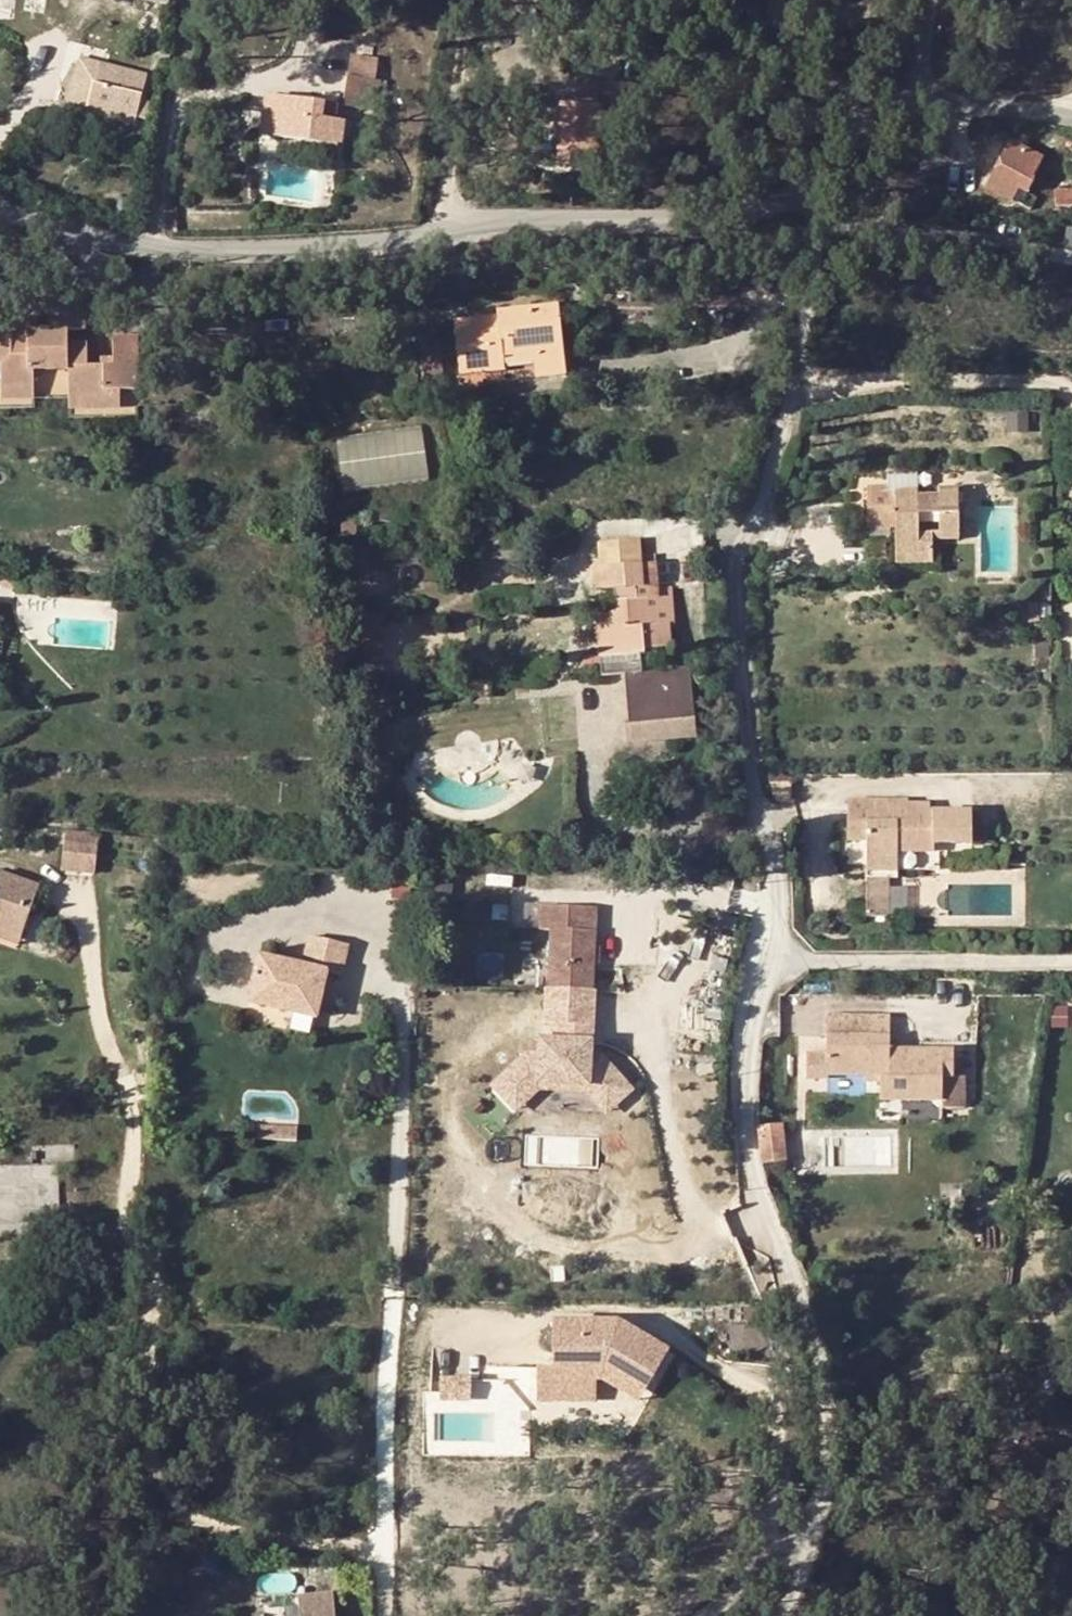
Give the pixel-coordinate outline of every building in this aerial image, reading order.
[(636,67),(627,66),(626,77),(635,77),(636,67)] [(606,93),(606,76),(581,76),(581,93),(606,93)] [(381,80),(349,77),(345,107),(367,109),(368,98),(379,98),(381,80)] [(89,105),(96,82),(83,78),(75,102),(89,105)] [(96,82),(89,105),(87,111),(115,119),(119,104),(138,109),(142,96),(96,82)] [(265,138),(277,139),(281,99),(282,97),(275,96),(274,103),(270,103),(265,138)] [(281,99),(277,139),(343,148),(346,123),(338,122),(340,106),(281,99)] [(558,152),(597,155),(601,100),(594,99),(593,107),(563,104),(558,152)] [(1017,188),(1021,190),(1025,193),(1032,180),(1029,179),(1039,158),(1010,143),(986,189),(1010,200),(1017,188)] [(1017,188),(1010,200),(1015,203),(1021,190),(1017,188)] [(1055,206),(1071,204),(1071,189),(1054,190),(1055,206)] [(135,389),(134,336),(112,335),(112,357),(113,365),(100,365),(86,366),(85,343),(67,343),(66,328),(81,328),(80,294),(51,294),(51,326),(34,326),(26,326),(26,338),(10,338),(10,326),(0,327),(0,385),(32,385),(31,369),(68,369),(68,393),(80,392),(80,397),(103,396),(102,390),(135,389)] [(459,375),(534,367),(534,376),(565,373),(562,344),(557,304),(496,311),(496,315),(453,320),(455,341),(459,375)] [(26,326),(34,326),(34,315),(10,316),(10,326),(10,338),(26,338),(26,326)] [(442,376),(439,351),(422,353),(425,378),(442,376)] [(32,396),(32,385),(0,385),(0,396),(32,396)] [(932,531),(957,530),(956,486),(937,487),(938,494),(918,494),(888,495),(887,490),(888,484),(868,484),(868,485),(869,525),(896,525),(896,551),(932,551),(932,539),(932,531)] [(932,539),(958,538),(957,530),(939,530),(932,531),(932,539)] [(324,544),(324,535),(314,534),(314,543),(324,544)] [(631,746),(663,743),(662,721),(695,719),(690,668),(645,671),(643,649),(672,648),(668,593),(655,594),(653,563),(642,563),(640,541),(597,544),(599,565),(592,566),(594,589),(614,589),(644,587),(644,598),(615,599),(615,605),(605,614),(596,615),(601,674),(624,673),(631,746)] [(932,551),(896,551),(896,560),(931,560),(932,560),(932,551)] [(14,569),(1,567),(0,581),(0,584),(13,585),(14,569)] [(303,587),(313,589),(312,580),(304,579),(303,587)] [(615,599),(644,598),(644,587),(614,589),(615,599)] [(472,693),(490,692),(488,679),(471,680),(472,693)] [(695,719),(662,721),(663,743),(696,740),(695,719)] [(913,822),(892,822),(892,800),(847,800),(848,824),(867,824),(867,839),(867,859),(898,858),(897,852),(920,851),(921,842),(934,842),(972,842),(972,811),(934,812),(934,804),(913,805),(913,822)] [(913,805),(914,800),(892,800),(892,822),(913,822),(913,805)] [(867,824),(848,824),(848,839),(867,839),(867,824)] [(63,838),(60,865),(93,869),(96,842),(63,838)] [(921,842),(920,851),(934,850),(934,842),(921,842)] [(898,858),(867,859),(867,871),(898,870),(898,858)] [(18,942),(37,890),(0,876),(0,935),(18,942)] [(868,887),(869,915),(888,915),(888,887),(868,887)] [(552,987),(587,988),(592,988),(593,962),(594,945),(595,906),(540,904),(539,928),(550,928),(548,987),(552,987)] [(323,965),(336,968),(343,939),(308,931),(301,960),(255,950),(245,997),(312,1014),(323,965)] [(15,948),(18,942),(0,935),(0,943),(15,948)] [(587,988),(552,987),(552,1002),(587,1003),(587,988)] [(881,1075),(881,1081),(881,1098),(941,1099),(942,1075),(953,1075),(953,1050),(890,1049),(890,1015),(827,1014),(829,1052),(806,1053),(807,1078),(827,1078),(828,1074),(866,1074),(881,1075)] [(591,1042),(541,1040),(540,1056),(527,1055),(504,1076),(526,1100),(540,1086),(540,1082),(587,1084),(587,1089),(601,1105),(625,1084),(602,1058),(590,1058),(591,1042)] [(942,1075),(941,1099),(941,1113),(966,1111),(966,1050),(953,1050),(953,1075),(942,1075)] [(526,1100),(504,1076),(494,1086),(516,1109),(526,1100)] [(625,1084),(601,1105),(607,1111),(631,1090),(625,1084)] [(758,1125),(762,1163),(785,1159),(782,1131),(781,1122),(758,1125)] [(285,1139),(285,1126),(259,1124),(258,1138),(285,1139)] [(285,1126),(285,1139),(300,1140),(301,1126),(285,1126)] [(56,1160),(0,1164),(0,1211),(59,1207),(56,1160)] [(618,1322),(553,1322),(553,1368),(537,1367),(537,1400),(596,1400),(596,1378),(596,1369),(614,1369),(647,1388),(669,1352),(618,1322)] [(614,1369),(596,1369),(596,1378),(603,1378),(640,1400),(647,1388),(614,1369)] [(450,1374),(447,1389),(467,1393),(470,1377),(450,1374)] [(302,1607),(301,1594),(286,1596),(286,1609),(298,1608),(302,1607)] [(302,1607),(298,1608),(299,1615),(335,1615),(334,1603),(302,1607)]
